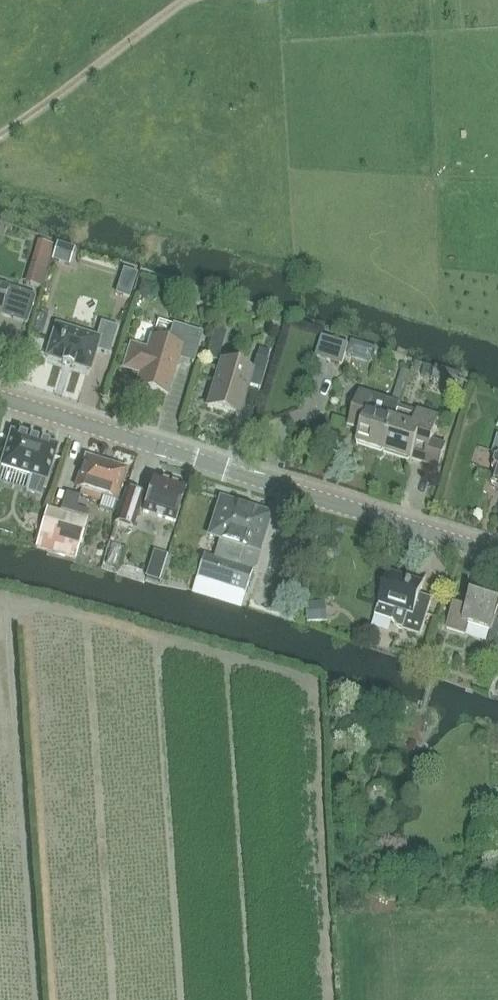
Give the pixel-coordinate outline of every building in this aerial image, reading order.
[(28,322),(36,296),(0,285),(0,314),(28,322)] [(97,350),(110,354),(118,327),(101,322),(97,338),(56,325),(46,357),(63,362),(62,363),(74,367),(74,365),(90,370),(97,350)] [(138,385),(167,394),(180,353),(194,358),(192,362),(194,362),(203,333),(174,324),(168,342),(153,337),(148,351),(132,346),(125,368),(142,373),(138,385)] [(342,365),(349,345),(322,336),(316,357),(342,365)] [(260,389),(269,360),(256,357),(252,371),(222,361),(208,406),(239,416),(249,385),(260,389)] [(455,386),(459,374),(436,366),(432,378),(455,386)] [(384,453),(395,420),(400,404),(399,404),(409,373),(402,370),(392,401),(360,391),(349,427),(361,431),(357,445),(384,453)] [(414,426),(395,420),(384,453),(411,462),(413,458),(440,467),(447,446),(433,442),(439,420),(418,413),(414,426)] [(11,432),(1,466),(30,475),(25,492),(41,497),(47,480),(58,447),(11,432)] [(117,500),(127,470),(86,457),(76,487),(82,489),(80,494),(99,500),(101,495),(117,500)] [(180,506),(185,488),(154,479),(144,511),(176,521),(181,506),(180,506)] [(127,491),(116,523),(134,528),(144,496),(127,491)] [(259,555),(259,551),(270,515),(221,500),(210,535),(229,542),(223,561),(204,554),(196,579),(190,596),(240,612),(245,595),(253,570),(251,570),(256,567),(259,555)] [(48,507),(37,546),(76,558),(87,519),(48,507)] [(295,547),(296,560),(309,558),(307,546),(295,547)] [(430,605),(433,599),(420,595),(424,584),(389,574),(384,589),(377,609),(375,616),(393,621),(398,628),(402,629),(402,630),(419,635),(421,636),(430,605)] [(249,611),(264,614),(273,580),(258,576),(249,611)] [(469,606),(455,602),(447,628),(465,634),(468,624),(491,632),(486,647),(489,648),(485,659),(497,663),(497,620),(496,620),(497,614),(497,598),(474,590),(469,606)]
